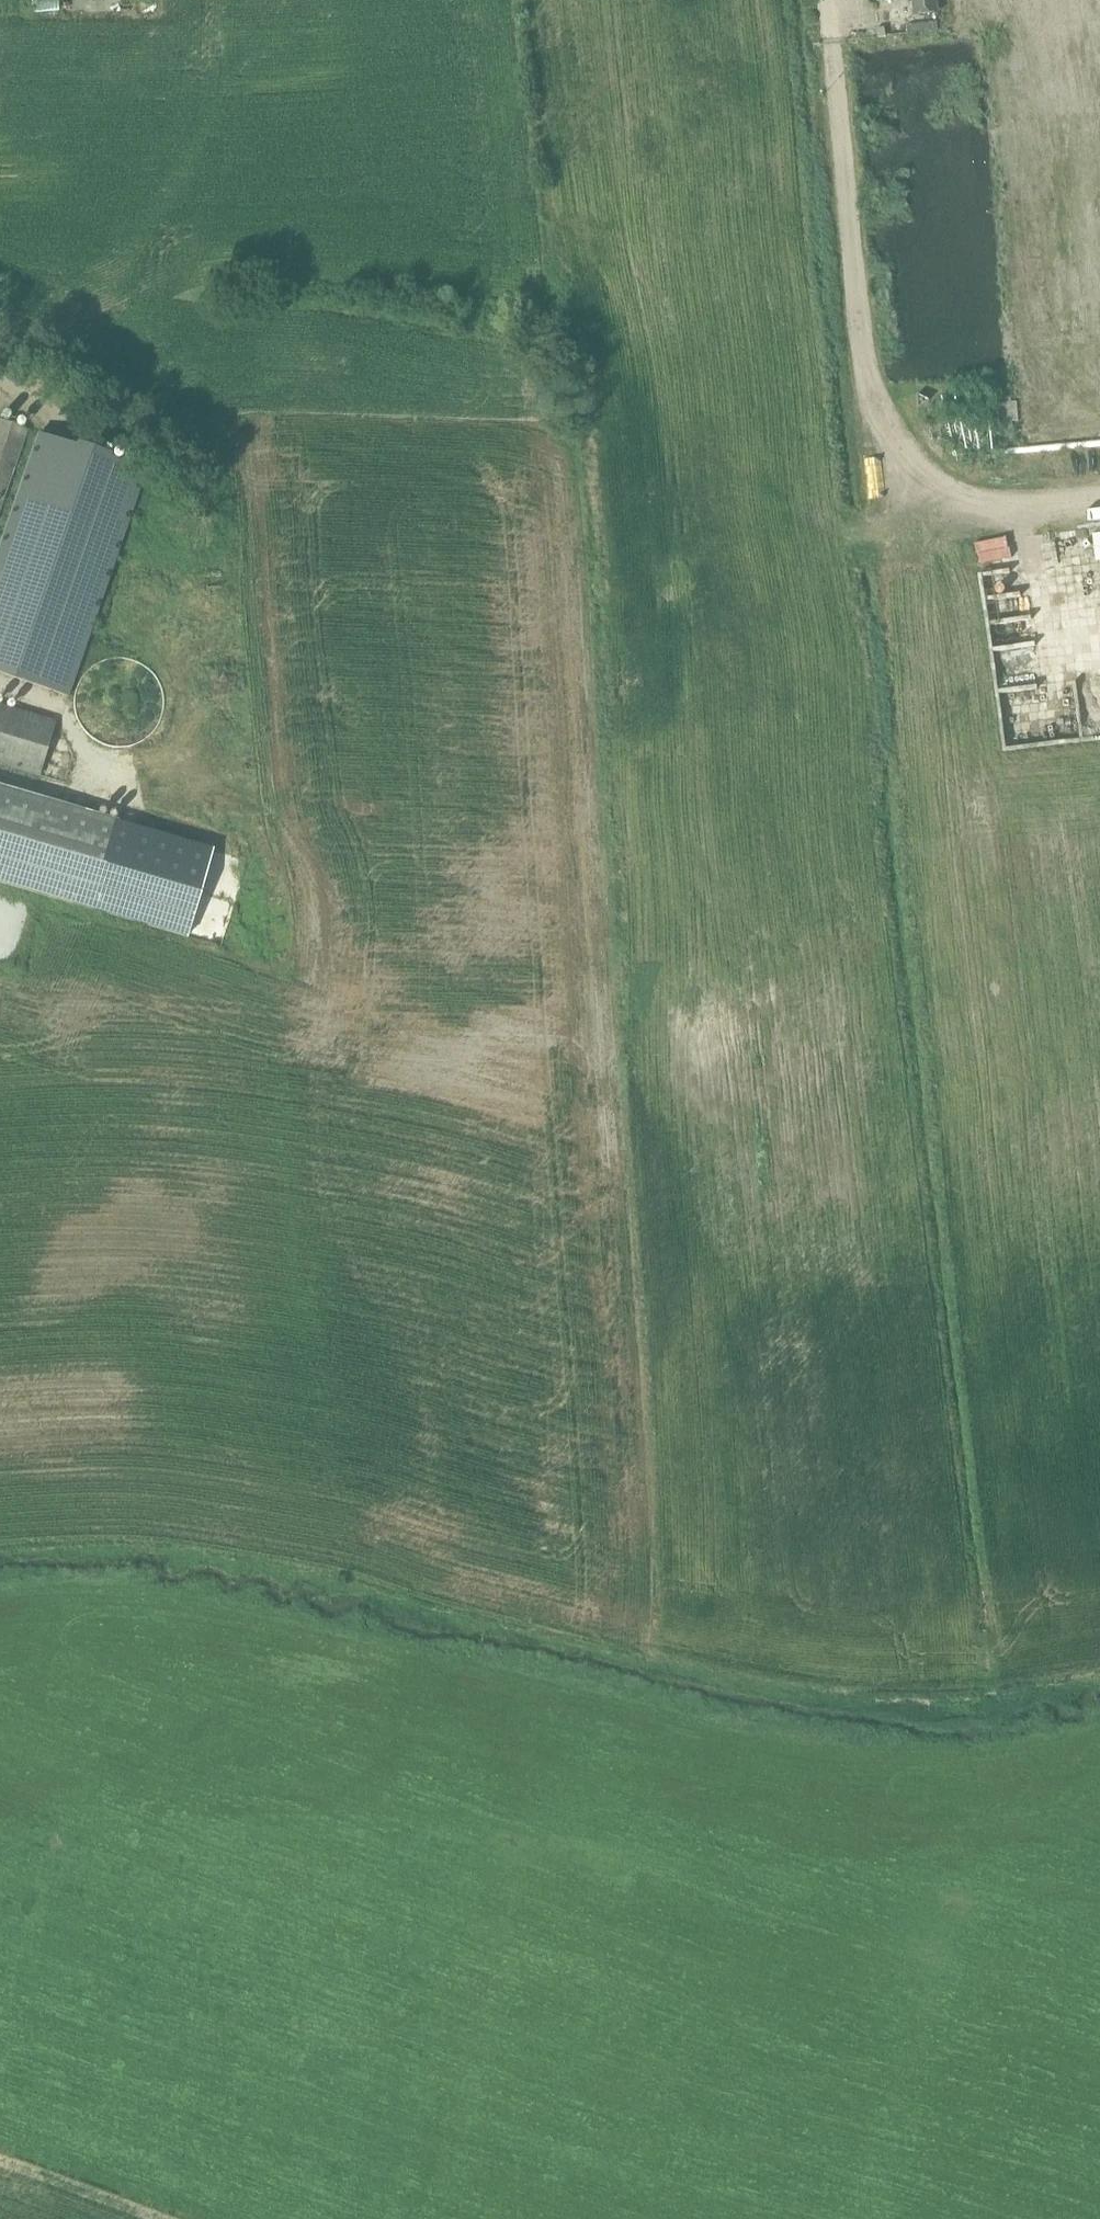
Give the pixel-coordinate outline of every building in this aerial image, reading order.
[(937,0),(915,0),(916,14),(938,12),(937,0)] [(28,428),(0,418),(0,509),(28,428)] [(71,702),(146,472),(39,435),(0,551),(0,676),(71,702)] [(40,777),(57,720),(0,703),(0,765),(40,777)] [(213,850),(0,787),(0,882),(92,909),(187,937),(213,850)]
